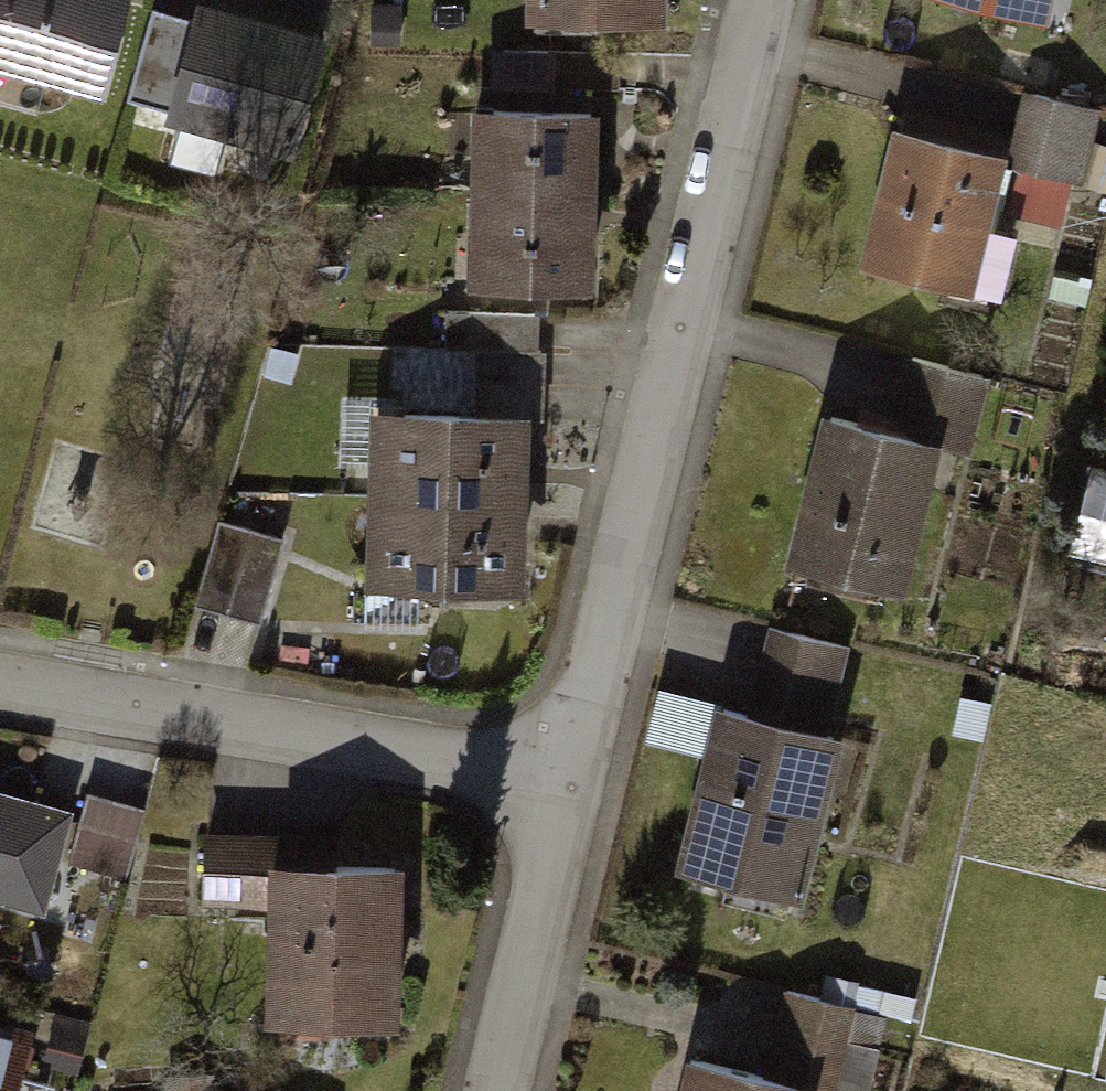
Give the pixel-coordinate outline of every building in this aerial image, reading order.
[(116,91),(137,0),(0,0),(0,64),(116,91)] [(218,0),(197,0),(168,119),(300,150),(329,27),(218,0)] [(542,30),(670,29),(669,0),(542,0),(542,30)] [(1047,20),(1052,0),(967,0),(1047,20)] [(400,2),(369,3),(370,45),(399,44),(400,2)] [(903,137),(869,276),(983,304),(1007,203),(1077,220),(1099,130),(1017,110),(1005,162),(903,137)] [(603,127),(470,124),(468,207),(601,210),(603,127)] [(601,210),(468,207),(466,289),(599,292),(601,210)] [(543,417),(546,308),(457,306),(455,415),(543,417)] [(912,376),(895,447),(947,460),(961,464),(978,391),(912,376)] [(379,419),(378,503),(523,504),(524,420),(379,419)] [(833,433),(798,574),(913,602),(947,460),(895,447),(833,433)] [(1077,554),(1105,562),(1105,486),(1097,483),(1077,554)] [(378,503),(377,587),(523,588),(523,504),(378,503)] [(218,522),(203,607),(270,619),(286,534),(218,522)] [(856,652),(771,632),(750,714),(839,740),(856,652)] [(713,731),(673,867),(804,905),(846,744),(720,707),(713,731)] [(134,875),(149,803),(87,791),(73,863),(134,875)] [(34,912),(58,817),(0,802),(0,903),(34,912)] [(261,849),(198,849),(198,910),(262,909),(261,849)] [(400,875),(276,871),(272,1020),(396,1023),(400,875)] [(0,1031),(0,1090),(24,1090),(35,1039),(0,1031)] [(688,1062),(681,1090),(802,1090),(688,1062)]
